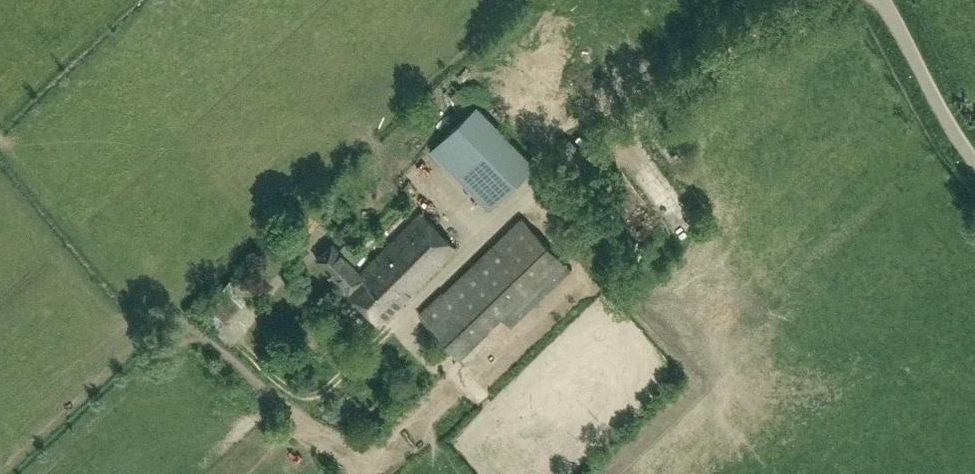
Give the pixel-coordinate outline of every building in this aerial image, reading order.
[(481,102),(428,154),(485,211),(538,160),(481,102)] [(332,243),(316,259),(380,323),(456,248),(421,213),(361,272),(354,265),(360,259),(345,244),(339,250),(332,243)] [(572,269),(522,217),(420,316),(459,359),(501,318),(511,327),(572,269)] [(227,289),(201,315),(216,330),(242,305),(227,289)]
